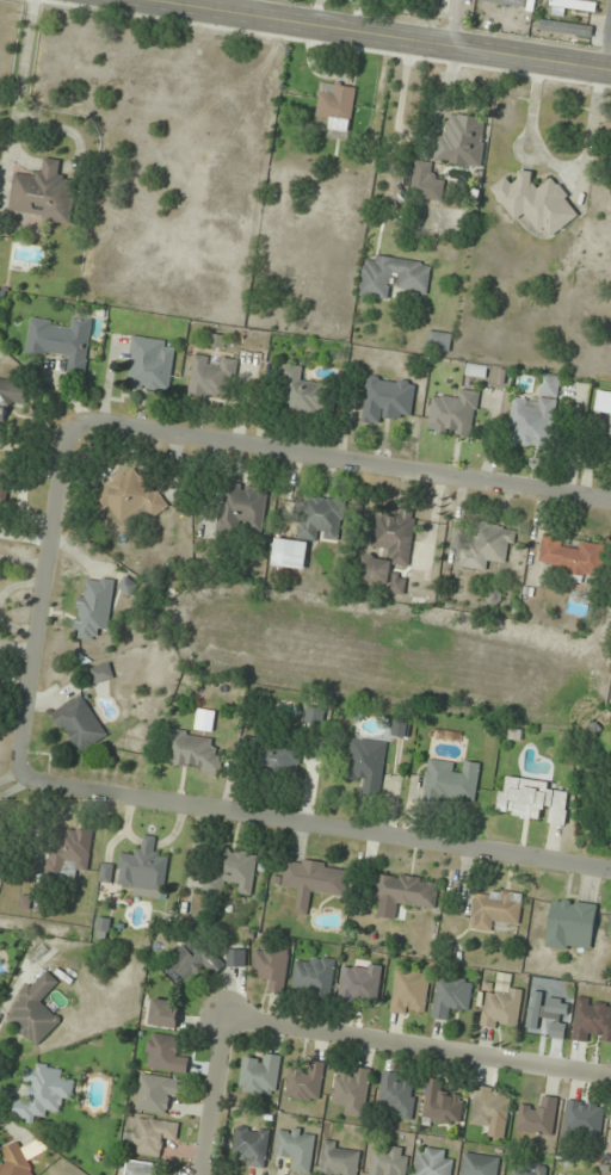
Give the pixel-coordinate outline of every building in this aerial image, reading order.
[(472,0),(524,8),(525,0),(472,0)] [(572,0),(551,0),(548,13),(563,16),(565,8),(595,13),(597,5),(572,0)] [(592,32),(541,26),(540,35),(590,41),(592,32)] [(329,119),(328,129),(351,132),(356,87),(321,82),(317,117),(329,119)] [(437,136),(434,162),(482,168),(488,118),(451,114),(448,137),(437,136)] [(8,213),(72,223),(79,179),(58,176),(60,161),(42,158),(39,177),(15,173),(8,213)] [(443,200),(445,178),(434,177),(435,163),(414,161),(410,197),(443,200)] [(490,190),(516,223),(527,215),(547,241),(581,215),(552,177),(540,187),(526,170),(511,181),(507,176),(490,190)] [(429,293),(432,262),(364,255),(360,296),(394,300),(395,290),(429,293)] [(94,318),(71,315),(70,325),(30,320),(26,351),(67,356),(64,376),(86,378),(94,318)] [(177,341),(132,336),(126,387),(171,393),(177,341)] [(191,358),(191,397),(236,397),(235,357),(191,358)] [(325,383),(302,380),(303,367),(283,364),(277,407),(321,413),(325,383)] [(560,378),(543,376),(540,401),(514,397),(508,444),(550,449),(560,378)] [(413,417),(416,380),(364,377),(361,423),(385,424),(385,415),(413,417)] [(4,430),(7,404),(27,406),(30,382),(0,379),(0,430),(4,430)] [(480,391),(458,389),(456,399),(431,397),(428,433),(475,438),(480,391)] [(598,390),(595,411),(610,413),(610,393),(598,390)] [(169,506),(135,464),(97,496),(124,529),(143,514),(149,522),(169,506)] [(6,518),(11,466),(0,465),(0,518),(6,518)] [(270,489),(226,482),(220,528),(263,534),(270,489)] [(340,543),(345,500),(304,495),(299,538),(340,543)] [(417,511),(394,509),(393,515),(376,513),(372,548),(389,550),(388,559),(363,556),(360,582),(389,585),(391,564),(411,566),(417,511)] [(517,526),(477,520),(474,545),(463,544),(459,567),(485,571),(487,560),(511,563),(517,526)] [(580,542),(579,549),(564,547),(565,538),(542,536),(538,569),(602,576),(606,545),(580,542)] [(308,542),(275,539),(274,553),(307,556),(308,542)] [(116,581),(91,576),(89,587),(82,585),(73,637),(95,641),(97,629),(108,631),(116,581)] [(90,668),(95,684),(114,678),(110,662),(90,668)] [(52,711),(76,755),(109,738),(85,694),(52,711)] [(307,723),(324,724),(325,708),(308,707),(307,723)] [(409,738),(410,720),(395,719),(394,737),(409,738)] [(163,766),(220,772),(222,749),(211,747),(212,734),(167,729),(163,766)] [(362,794),(381,796),(388,742),(352,738),(347,780),(364,782),(362,794)] [(257,743),(256,773),(299,775),(300,745),(257,743)] [(477,801),(481,764),(466,762),(465,773),(453,772),(455,760),(428,757),(422,804),(444,807),(445,797),(477,801)] [(502,776),(496,815),(565,824),(571,786),(502,776)] [(76,882),(77,870),(89,871),(93,830),(63,828),(62,845),(50,844),(47,880),(76,882)] [(120,854),(117,883),(130,885),(129,895),(164,899),(169,855),(156,854),(158,837),(141,835),(139,856),(120,854)] [(258,853),(220,848),(217,873),(206,871),(203,895),(225,898),(227,888),(253,892),(258,853)] [(310,915),(312,892),(348,896),(351,865),(285,859),(282,888),(297,889),(295,913),(310,915)] [(436,908),(440,880),(374,872),(371,900),(436,908)] [(523,893),(486,889),(486,896),(474,895),(470,930),(495,933),(496,924),(520,926),(523,893)] [(598,903),(551,898),(546,948),(592,953),(598,903)] [(169,961),(191,984),(208,967),(216,975),(227,964),(197,934),(169,961)] [(264,991),(283,994),(289,950),(256,945),(252,977),(266,979),(264,991)] [(296,955),(292,988),(316,991),(315,1003),(331,1005),(336,960),(296,955)] [(340,1002),(379,1005),(382,965),(343,961),(340,1002)] [(38,1048),(62,1020),(42,1003),(60,982),(46,970),(4,1019),(38,1048)] [(430,974),(396,970),(391,1012),(425,1016),(430,974)] [(473,980),(438,977),(434,1021),(444,1022),(445,1012),(469,1015),(473,980)] [(485,993),(480,1025),(517,1031),(523,990),(499,986),(498,995),(485,993)] [(610,1044),(610,1002),(577,998),(571,1040),(597,1043),(610,1044)] [(150,1025),(177,1027),(180,1002),(153,999),(150,1025)] [(188,1060),(177,1059),(180,1037),(149,1033),(145,1068),(186,1073),(188,1060)] [(240,1092),(277,1094),(280,1056),(256,1054),(256,1060),(242,1060),(240,1092)] [(312,1072),(289,1069),(286,1097),(320,1101),(325,1063),(313,1061),(312,1072)] [(13,1118),(46,1122),(47,1110),(60,1112),(61,1099),(72,1100),(75,1080),(63,1079),(64,1067),(36,1064),(36,1071),(27,1070),(25,1082),(31,1082),(29,1100),(16,1098),(13,1118)] [(335,1076),(332,1102),(344,1103),(342,1116),(366,1118),(371,1069),(349,1067),(348,1078),(335,1076)] [(418,1077),(383,1071),(378,1106),(390,1107),(389,1116),(412,1120),(418,1077)] [(136,1110),(170,1115),(173,1094),(184,1096),(186,1080),(141,1074),(136,1110)] [(440,1090),(441,1080),(428,1078),(422,1121),(460,1126),(464,1093),(440,1090)] [(506,1131),(511,1090),(475,1086),(470,1127),(506,1131)] [(520,1104),(517,1130),(552,1135),(558,1098),(545,1096),(543,1108),(520,1104)] [(604,1104),(565,1102),(564,1133),(602,1134),(604,1104)] [(127,1129),(126,1141),(136,1143),(135,1154),(162,1157),(165,1139),(177,1140),(179,1123),(139,1117),(137,1130),(127,1129)] [(232,1150),(245,1154),(242,1163),(261,1169),(272,1134),(240,1125),(232,1150)] [(310,1174),(317,1131),(279,1126),(275,1157),(296,1160),(294,1172),(310,1174)] [(20,1141),(0,1151),(0,1152),(6,1163),(0,1166),(0,1174),(38,1174),(20,1141)] [(362,1146),(324,1142),(320,1174),(358,1174),(362,1146)] [(409,1148),(373,1145),(370,1174),(407,1174),(409,1148)] [(418,1147),(415,1174),(452,1174),(455,1152),(418,1147)] [(464,1153),(461,1174),(498,1174),(499,1157),(464,1153)] [(160,1163),(127,1160),(125,1174),(158,1174),(160,1163)] [(519,1168),(519,1171),(504,1173),(504,1174),(546,1174),(544,1164),(519,1168)]
